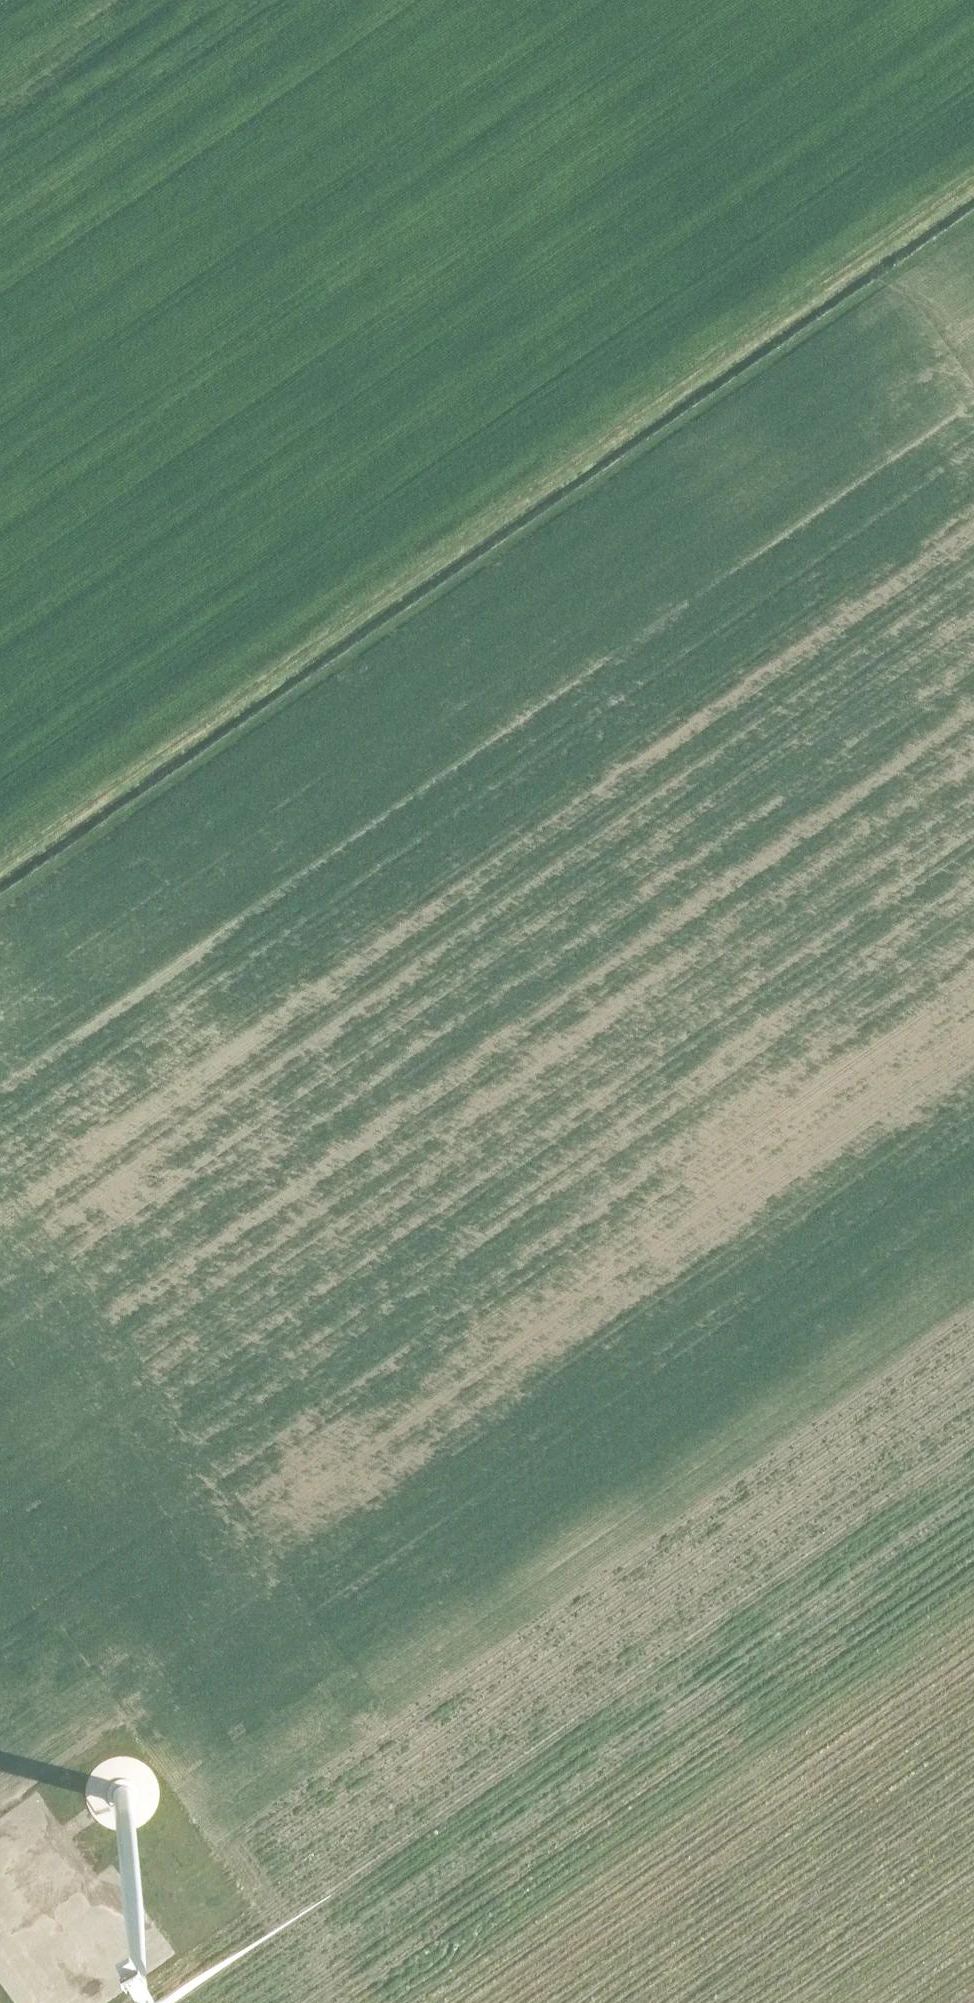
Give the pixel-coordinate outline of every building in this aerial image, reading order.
[(116,1794),(116,1796),(116,1797),(116,1799),(117,1800),(118,1802),(120,1803),(121,1804),(123,1804),(124,1804),(126,1804),(127,1804),(129,1803),(130,1802),(132,1801),(133,1800),(133,1798),(134,1797),(134,1795),(134,1793),(133,1792),(132,1790),(131,1789),(130,1788),(129,1787),(127,1787),(125,1786),(124,1786),(122,1787),(120,1787),(119,1788),(118,1790),(117,1791),(116,1792),(116,1794)]
